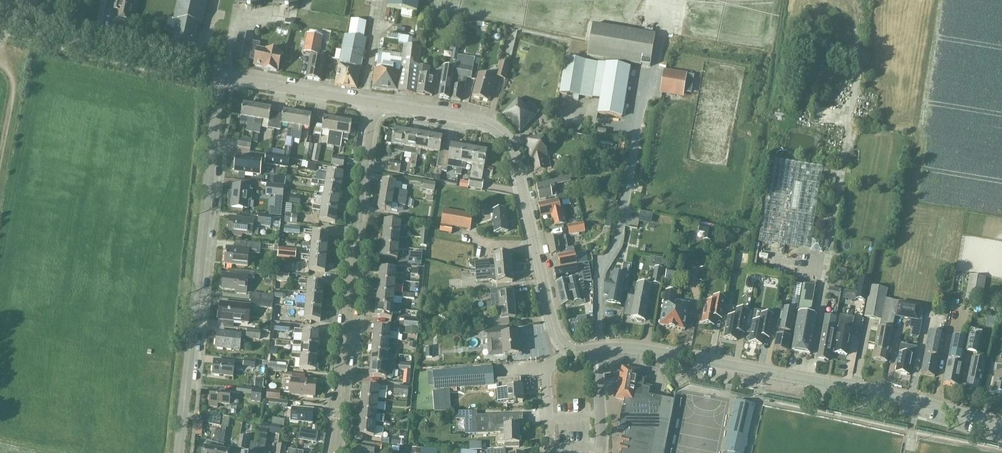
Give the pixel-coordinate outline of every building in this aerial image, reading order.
[(112,10),(117,11),(116,19),(130,22),(134,3),(128,2),(128,0),(114,0),(112,10)] [(208,0),(178,0),(174,19),(177,19),(173,39),(195,43),(199,24),(203,25),(208,0)] [(235,4),(261,8),(262,0),(236,0),(235,4)] [(300,0),(273,0),(272,4),(298,9),(300,0)] [(386,8),(417,13),(419,0),(388,0),(386,8)] [(351,19),(348,35),(363,38),(366,22),(351,19)] [(587,57),(641,65),(650,67),(655,35),(592,24),(587,57)] [(418,72),(419,65),(421,48),(425,49),(426,42),(413,40),(413,38),(387,33),(386,39),(398,41),(398,44),(404,45),(403,54),(397,92),(416,94),(418,72)] [(238,34),(233,59),(248,63),(249,59),(255,61),(254,66),(262,67),(262,68),(276,71),(277,70),(278,71),(281,54),(280,54),(280,53),(266,50),(266,51),(258,49),(259,44),(253,42),(254,37),(238,34)] [(320,38),(306,35),(303,52),(317,55),(320,38)] [(348,35),(345,35),(342,50),(336,49),(334,60),(340,61),(335,85),(357,89),(361,68),(367,39),(363,38),(348,35)] [(397,92),(403,54),(378,51),(377,56),(376,56),(374,69),(372,89),(397,92)] [(471,79),(475,58),(457,55),(451,100),(460,101),(462,88),(465,88),(466,78),(471,79)] [(309,57),(305,78),(320,81),(324,60),(309,57)] [(592,99),(592,98),(600,99),(606,64),(598,63),(566,57),(560,94),(574,96),(573,99),(578,100),(579,97),(592,99)] [(505,81),(510,65),(500,62),(495,77),(505,81)] [(629,68),(606,64),(600,99),(598,114),(621,117),(624,105),(624,98),(629,68)] [(431,67),(419,65),(418,72),(416,94),(431,96),(435,76),(429,76),(431,67)] [(444,66),(443,75),(439,97),(449,99),(451,86),(452,86),(455,68),(444,66)] [(686,75),(664,71),(661,89),(683,92),(686,75)] [(493,88),(495,80),(479,75),(472,96),(487,100),(491,88),(493,88)] [(539,112),(529,102),(525,106),(517,99),(501,115),(519,133),(539,112)] [(255,120),(257,107),(243,105),(241,117),(240,122),(247,123),(246,132),(253,133),(255,120)] [(274,129),(277,114),(270,113),(271,109),(257,107),(255,120),(253,133),(260,134),(261,127),(274,129)] [(295,127),(297,114),(284,112),(283,115),(277,114),(274,129),(280,130),(282,124),(288,125),(285,144),(293,146),(294,142),(293,142),(295,127)] [(311,116),(297,114),(295,127),(293,142),(294,142),(299,143),(299,140),(300,140),(302,128),(309,129),(311,116)] [(333,146),(337,121),(324,118),(321,131),(329,132),(326,145),(333,146)] [(352,123),(337,121),(333,146),(340,147),(341,140),(347,141),(348,135),(350,136),(352,123)] [(403,153),(406,132),(394,130),(393,136),(387,135),(386,143),(391,144),(390,151),(403,153)] [(415,155),(418,134),(406,132),(403,153),(412,155),(415,155)] [(427,151),(430,136),(429,136),(430,134),(429,133),(425,133),(424,133),(424,135),(418,134),(415,155),(412,155),(411,161),(416,162),(417,155),(420,156),(421,150),(427,151)] [(442,138),(430,136),(427,151),(439,153),(437,167),(442,168),(445,152),(440,151),(442,138)] [(542,136),(525,140),(529,160),(532,160),(535,172),(550,169),(547,154),(546,154),(542,136)] [(252,141),(238,138),(237,147),(250,149),(252,141)] [(313,145),(306,143),(303,161),(310,162),(313,145)] [(321,146),(314,145),(311,161),(318,162),(321,146)] [(269,155),(289,158),(292,147),(285,146),(284,152),(270,149),(269,155)] [(459,169),(463,148),(451,146),(449,153),(445,152),(442,168),(440,177),(446,178),(447,167),(456,169),(459,169)] [(472,165),(474,150),(463,148),(459,169),(456,169),(455,175),(461,175),(462,169),(465,169),(465,164),(472,165)] [(486,152),(474,150),(472,165),(470,179),(469,179),(468,187),(482,190),(484,181),(481,181),(484,167),(486,152)] [(265,154),(264,164),(288,168),(289,158),(269,155),(265,154)] [(342,167),(344,159),(332,157),(330,165),(342,167)] [(233,170),(235,170),(234,172),(259,175),(261,160),(236,158),(235,163),(234,163),(233,164),(232,169),(233,170)] [(401,163),(388,161),(387,171),(399,174),(401,163)] [(759,242),(808,250),(821,171),(772,163),(759,242)] [(312,179),(311,182),(341,187),(343,174),(329,172),(329,170),(319,168),(318,173),(327,175),(325,182),(312,179)] [(556,195),(555,189),(553,183),(570,179),(568,173),(551,177),(552,181),(536,185),(539,199),(556,195)] [(383,181),(380,195),(393,197),(407,199),(408,192),(401,190),(402,183),(395,182),(395,183),(383,181)] [(436,183),(423,181),(422,190),(434,192),(436,183)] [(339,199),(341,187),(311,182),(311,185),(324,187),(323,194),(314,192),(314,195),(339,199)] [(284,186),(270,185),(267,185),(266,195),(274,196),(283,197),(284,186)] [(245,190),(245,187),(233,186),(232,193),(233,193),(232,199),(231,207),(243,209),(243,208),(247,209),(248,200),(251,200),(252,191),(245,190)] [(290,195),(289,202),(299,204),(301,197),(290,195)] [(336,211),(339,199),(314,195),(314,198),(322,199),(321,206),(313,204),(312,207),(336,211)] [(405,206),(407,199),(393,197),(380,195),(378,208),(391,210),(392,204),(405,206)] [(268,206),(267,216),(280,217),(283,197),(274,196),(273,207),(268,206)] [(562,209),(560,210),(558,200),(538,204),(541,217),(554,214),(556,226),(566,224),(562,209)] [(492,204),(484,205),(485,213),(493,211),(492,204)] [(334,224),(336,211),(312,207),(312,210),(320,211),(319,221),(334,224)] [(443,210),(441,225),(439,232),(452,234),(453,227),(470,230),(472,215),(443,210)] [(494,233),(508,231),(505,210),(492,212),(494,233)] [(640,211),(638,222),(670,227),(672,217),(640,211)] [(298,215),(285,214),(284,223),(297,224),(298,215)] [(228,233),(227,236),(242,238),(242,234),(252,236),(252,235),(257,236),(258,226),(271,227),(271,226),(280,227),(281,218),(272,217),(271,216),(259,215),(258,222),(253,221),(253,220),(237,218),(229,217),(228,233)] [(384,222),(383,234),(399,235),(399,233),(400,226),(409,227),(409,223),(400,222),(400,223),(384,222)] [(569,235),(585,232),(583,224),(567,226),(569,235)] [(700,225),(698,231),(705,232),(704,239),(710,240),(712,227),(700,225)] [(300,228),(284,226),(283,233),(299,235),(300,228)] [(715,227),(714,235),(730,238),(732,230),(715,227)] [(312,236),(311,243),(311,246),(327,247),(328,235),(313,233),(314,231),(304,230),(303,235),(312,236)] [(408,234),(399,233),(399,235),(383,234),(382,246),(397,247),(398,245),(398,238),(408,239),(408,234)] [(558,237),(558,238),(548,240),(550,255),(559,254),(559,255),(574,252),(573,247),(568,248),(565,235),(558,237)] [(246,242),(246,244),(246,249),(226,247),(224,263),(233,264),(232,265),(247,267),(248,254),(260,255),(261,244),(246,242)] [(326,260),(327,247),(311,246),(311,243),(302,242),(302,248),(310,248),(310,256),(309,258),(326,260)] [(759,243),(754,243),(750,269),(755,270),(759,243)] [(407,246),(398,245),(397,247),(382,246),(381,258),(396,259),(397,250),(406,251),(407,246)] [(278,248),(277,257),(291,259),(292,250),(278,248)] [(733,250),(726,249),(725,261),(731,262),(733,250)] [(583,252),(575,253),(558,256),(559,267),(577,264),(577,263),(584,262),(583,252)] [(324,272),(326,260),(309,258),(310,256),(301,255),(301,260),(309,261),(308,271),(324,272)] [(474,262),(475,272),(511,268),(509,255),(493,256),(494,266),(489,266),(488,261),(474,262)] [(422,259),(409,258),(408,265),(421,266),(422,259)] [(650,258),(648,267),(654,268),(651,284),(659,286),(664,260),(650,258)] [(589,263),(576,265),(554,269),(556,279),(574,276),(575,279),(556,283),(561,305),(571,303),(571,307),(586,303),(583,291),(578,292),(577,284),(592,281),(589,263)] [(290,265),(278,264),(277,272),(289,274),(290,265)] [(667,266),(665,278),(680,281),(682,268),(667,266)] [(512,282),(511,268),(475,272),(476,282),(490,280),(489,274),(495,274),(496,284),(512,282)] [(379,269),(378,280),(394,281),(395,274),(404,275),(404,270),(395,269),(395,270),(379,269)] [(981,302),(986,273),(970,270),(965,299),(981,302)] [(237,275),(223,274),(222,282),(219,282),(219,288),(222,288),(221,289),(237,291),(237,293),(246,294),(248,278),(254,279),(254,272),(237,271),(237,275)] [(289,274),(277,273),(276,280),(288,282),(289,274)] [(606,302),(620,304),(623,289),(627,290),(630,276),(621,274),(621,277),(611,275),(610,282),(607,281),(605,295),(608,296),(606,302)] [(869,280),(860,278),(856,293),(855,299),(865,301),(869,280)] [(298,292),(297,294),(322,296),(323,284),(308,282),(308,280),(299,279),(298,285),(307,286),(306,292),(298,292)] [(745,279),(739,309),(748,311),(754,281),(745,279)] [(403,282),(394,281),(378,280),(377,292),(393,293),(394,285),(403,286),(403,282)] [(625,299),(622,316),(630,317),(630,318),(634,319),(635,321),(639,322),(642,321),(645,321),(651,287),(637,284),(634,297),(633,301),(625,299)] [(803,284),(798,313),(791,352),(810,355),(817,316),(810,315),(815,286),(803,284)] [(880,320),(879,327),(878,327),(873,359),(886,361),(892,329),(897,301),(886,299),(888,289),(870,286),(864,318),(880,320)] [(841,290),(829,288),(827,296),(839,298),(841,290)] [(486,302),(487,308),(514,306),(513,294),(505,294),(504,289),(490,290),(491,296),(491,302),(486,302)] [(664,300),(659,326),(684,330),(687,314),(691,314),(693,305),(675,302),(676,293),(666,291),(664,300)] [(844,291),(842,299),(855,301),(855,299),(856,293),(844,291)] [(414,295),(393,293),(377,292),(376,304),(392,305),(393,298),(413,300),(414,295)] [(250,301),(273,303),(273,296),(250,293),(249,301),(250,301)] [(321,309),(322,296),(297,294),(297,297),(306,298),(305,305),(296,304),(296,307),(321,309)] [(714,326),(715,317),(721,319),(725,299),(713,297),(712,303),(705,302),(701,323),(714,326)] [(792,300),(790,308),(782,307),(774,349),(787,352),(795,309),(797,310),(799,301),(792,300)] [(273,304),(273,303),(250,301),(250,307),(259,308),(272,309),(273,304)] [(898,302),(896,317),(910,320),(909,327),(912,328),(911,336),(918,337),(921,322),(923,309),(919,308),(920,306),(898,302)] [(248,323),(249,306),(220,303),(218,320),(223,321),(233,322),(248,323)] [(401,306),(392,305),(376,304),(375,318),(391,319),(391,311),(400,312),(401,306)] [(515,318),(514,306),(487,308),(487,314),(500,313),(500,319),(488,320),(489,328),(507,327),(510,327),(509,319),(515,318)] [(320,321),(321,309),(296,307),(296,309),(304,310),(304,320),(320,321)] [(744,333),(745,326),(748,311),(739,309),(736,309),(735,317),(728,316),(724,338),(736,340),(738,332),(744,333)] [(761,345),(763,337),(769,338),(773,315),(762,313),(762,311),(753,309),(750,321),(753,322),(749,342),(761,345)] [(820,341),(818,358),(828,360),(836,312),(825,310),(820,341)] [(580,325),(575,326),(575,332),(588,331),(586,316),(579,317),(580,325)] [(847,355),(853,319),(840,316),(833,352),(847,355)] [(408,326),(417,327),(418,320),(404,318),(403,326),(408,326)] [(291,326),(274,324),(274,331),(290,332),(291,326)] [(416,335),(417,327),(408,326),(407,334),(416,335)] [(508,334),(507,327),(489,328),(486,329),(487,343),(488,357),(503,355),(518,354),(516,333),(508,334)] [(373,328),(372,338),(389,340),(390,333),(398,334),(398,329),(390,328),(390,330),(373,328)] [(260,341),(261,331),(247,329),(245,339),(260,341)] [(293,341),(292,343),(317,346),(318,333),(304,332),(304,330),(294,329),(293,334),(294,335),(294,341),(293,341)] [(238,351),(240,334),(217,331),(215,348),(238,351)] [(934,377),(942,334),(929,331),(921,375),(934,377)] [(962,360),(966,338),(952,335),(948,358),(954,359),(953,363),(947,362),(943,382),(957,385),(961,365),(961,364),(962,360)] [(977,353),(980,337),(968,335),(965,351),(977,353)] [(397,341),(389,340),(372,338),(371,351),(388,352),(388,344),(397,345),(397,341)] [(316,358),(317,346),(292,343),(292,346),(301,347),(300,354),(292,354),(291,356),(316,358)] [(899,353),(896,373),(908,375),(912,356),(915,356),(916,347),(901,344),(899,353)] [(396,353),(388,352),(371,351),(370,363),(386,364),(387,357),(396,358),(396,353)] [(315,371),(316,358),(291,356),(291,359),(300,360),(299,369),(315,371)] [(249,359),(238,358),(237,364),(249,366),(249,359)] [(979,390),(985,361),(971,359),(966,387),(979,390)] [(232,376),(233,363),(214,361),(212,375),(220,375),(232,376)] [(395,365),(386,364),(370,363),(369,377),(385,378),(386,369),(394,370),(395,365)] [(411,364),(398,363),(398,365),(395,365),(394,370),(410,371),(411,364)] [(288,366),(268,364),(267,372),(287,373),(288,366)] [(498,380),(493,377),(492,368),(432,372),(433,390),(486,387),(487,391),(494,390),(495,404),(506,403),(522,402),(521,386),(520,387),(519,378),(498,380)] [(617,398),(624,400),(623,407),(625,407),(623,420),(620,420),(619,428),(626,429),(624,438),(623,438),(620,452),(621,452),(663,452),(674,401),(662,398),(648,396),(650,389),(643,387),(644,380),(637,379),(638,372),(623,369),(623,372),(621,372),(619,386),(620,386),(617,398)] [(995,373),(991,392),(1001,394),(1001,374),(995,373)] [(292,374),(292,380),(291,380),(285,380),(284,393),(289,394),(313,397),(315,382),(305,381),(305,375),(292,374)] [(409,387),(394,385),(393,394),(408,396),(409,387)] [(260,403),(261,390),(252,389),(253,389),(237,387),(236,394),(252,395),(251,402),(260,403)] [(362,387),(361,397),(377,399),(377,392),(386,392),(387,388),(378,387),(378,388),(362,387)] [(281,392),(267,390),(266,399),(280,400),(281,392)] [(210,391),(209,403),(208,407),(218,409),(218,404),(228,405),(230,393),(210,391)] [(449,391),(433,392),(434,412),(451,411),(449,391)] [(385,400),(377,399),(361,397),(360,409),(375,411),(376,404),(385,405),(385,400)] [(288,402),(269,400),(268,407),(287,409),(288,402)] [(735,401),(723,452),(727,452),(726,452),(743,452),(754,405),(735,401)] [(311,424),(312,410),(291,408),(290,423),(297,424),(297,422),(311,424)] [(394,413),(375,411),(360,409),(359,422),(374,423),(375,415),(394,417),(394,413)] [(522,415),(475,416),(475,411),(457,412),(458,418),(465,418),(465,434),(476,433),(476,435),(497,435),(497,443),(504,443),(504,448),(519,447),(518,426),(523,426),(522,415)] [(219,427),(221,418),(210,416),(209,425),(219,427)] [(228,452),(223,451),(224,446),(223,446),(226,428),(228,428),(229,419),(222,418),(221,427),(220,431),(217,450),(216,452),(237,452),(238,449),(229,447),(228,452)] [(383,424),(374,423),(359,422),(357,436),(372,437),(373,427),(383,428),(383,424)] [(281,427),(272,426),(270,438),(279,440),(281,427)] [(217,450),(220,431),(215,431),(213,444),(212,444),(211,449),(205,448),(204,452),(216,452),(217,450)] [(309,441),(310,434),(299,432),(298,439),(309,441)] [(247,437),(240,436),(237,449),(245,450),(247,437)] [(407,437),(392,436),(391,445),(406,446),(407,437)] [(375,450),(375,446),(362,443),(360,452),(374,452),(375,450)] [(257,445),(251,444),(249,452),(256,452),(257,445)] [(286,446),(277,445),(276,452),(285,452),(286,446)]
